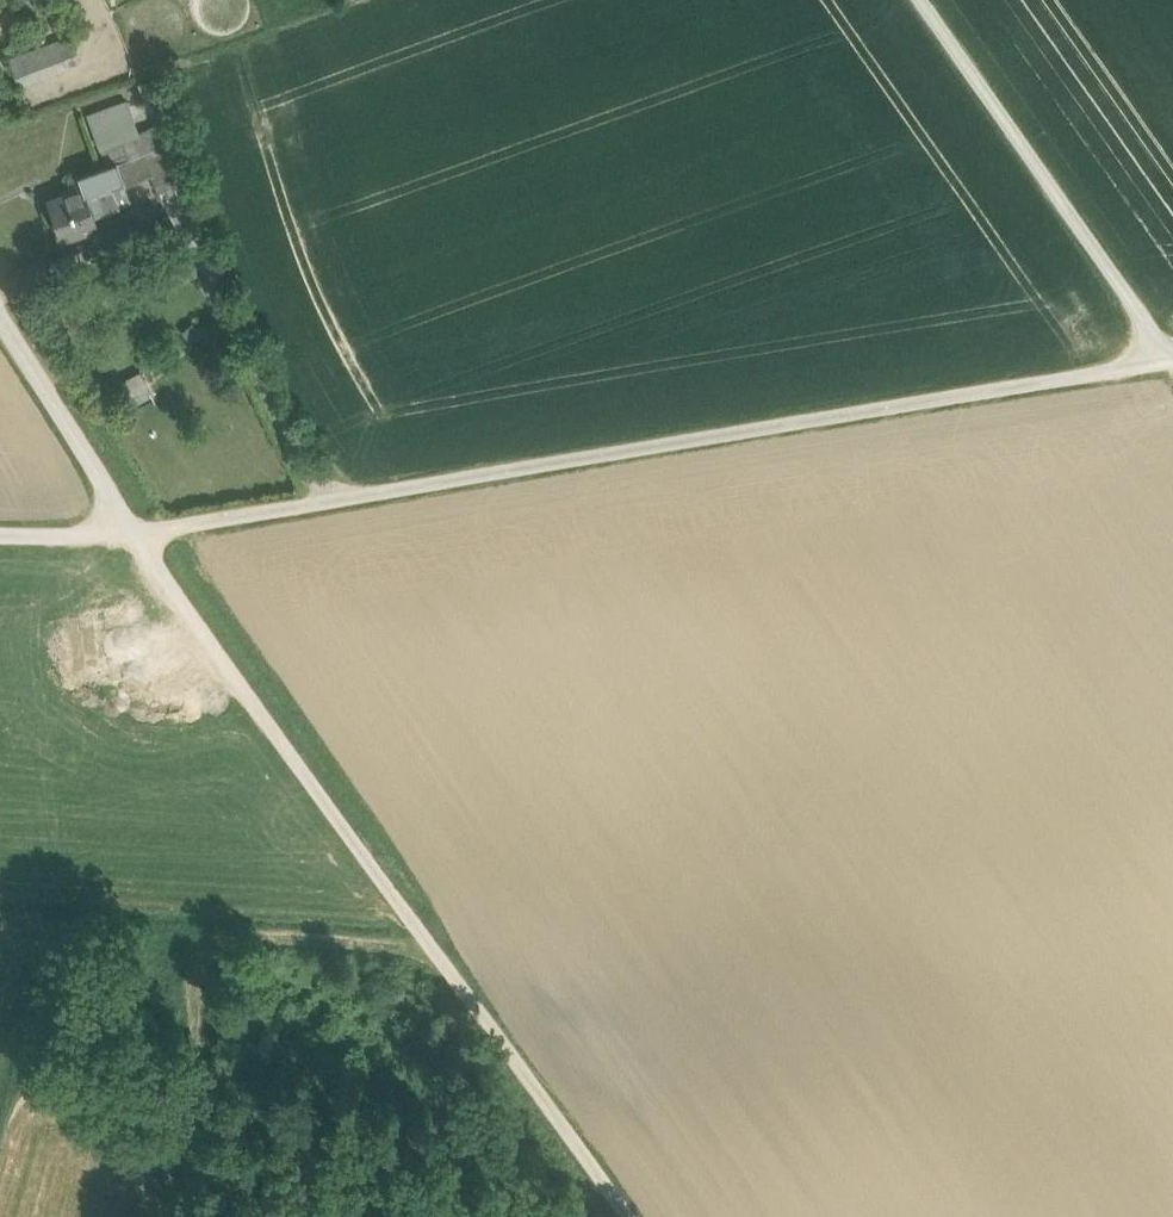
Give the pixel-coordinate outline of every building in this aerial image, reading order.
[(69,36),(10,60),(19,83),(78,59),(69,36)] [(125,102),(90,116),(102,147),(112,143),(137,134),(136,130),(125,102)] [(151,123),(136,130),(137,134),(144,151),(128,157),(136,179),(145,174),(152,191),(174,182),(151,123)] [(144,151),(137,134),(112,143),(119,161),(128,157),(144,151)] [(68,180),(73,192),(84,188),(87,195),(102,190),(123,183),(115,161),(71,179),(68,180)] [(40,185),(47,202),(73,192),(68,180),(71,179),(69,174),(40,185)] [(47,202),(60,237),(97,223),(94,213),(109,208),(102,190),(87,195),(84,188),(73,192),(47,202)] [(197,269),(165,202),(146,211),(178,278),(197,269)] [(196,308),(177,318),(190,339),(208,328),(196,308)] [(123,380),(112,387),(130,417),(152,405),(141,387),(131,393),(123,380)]
